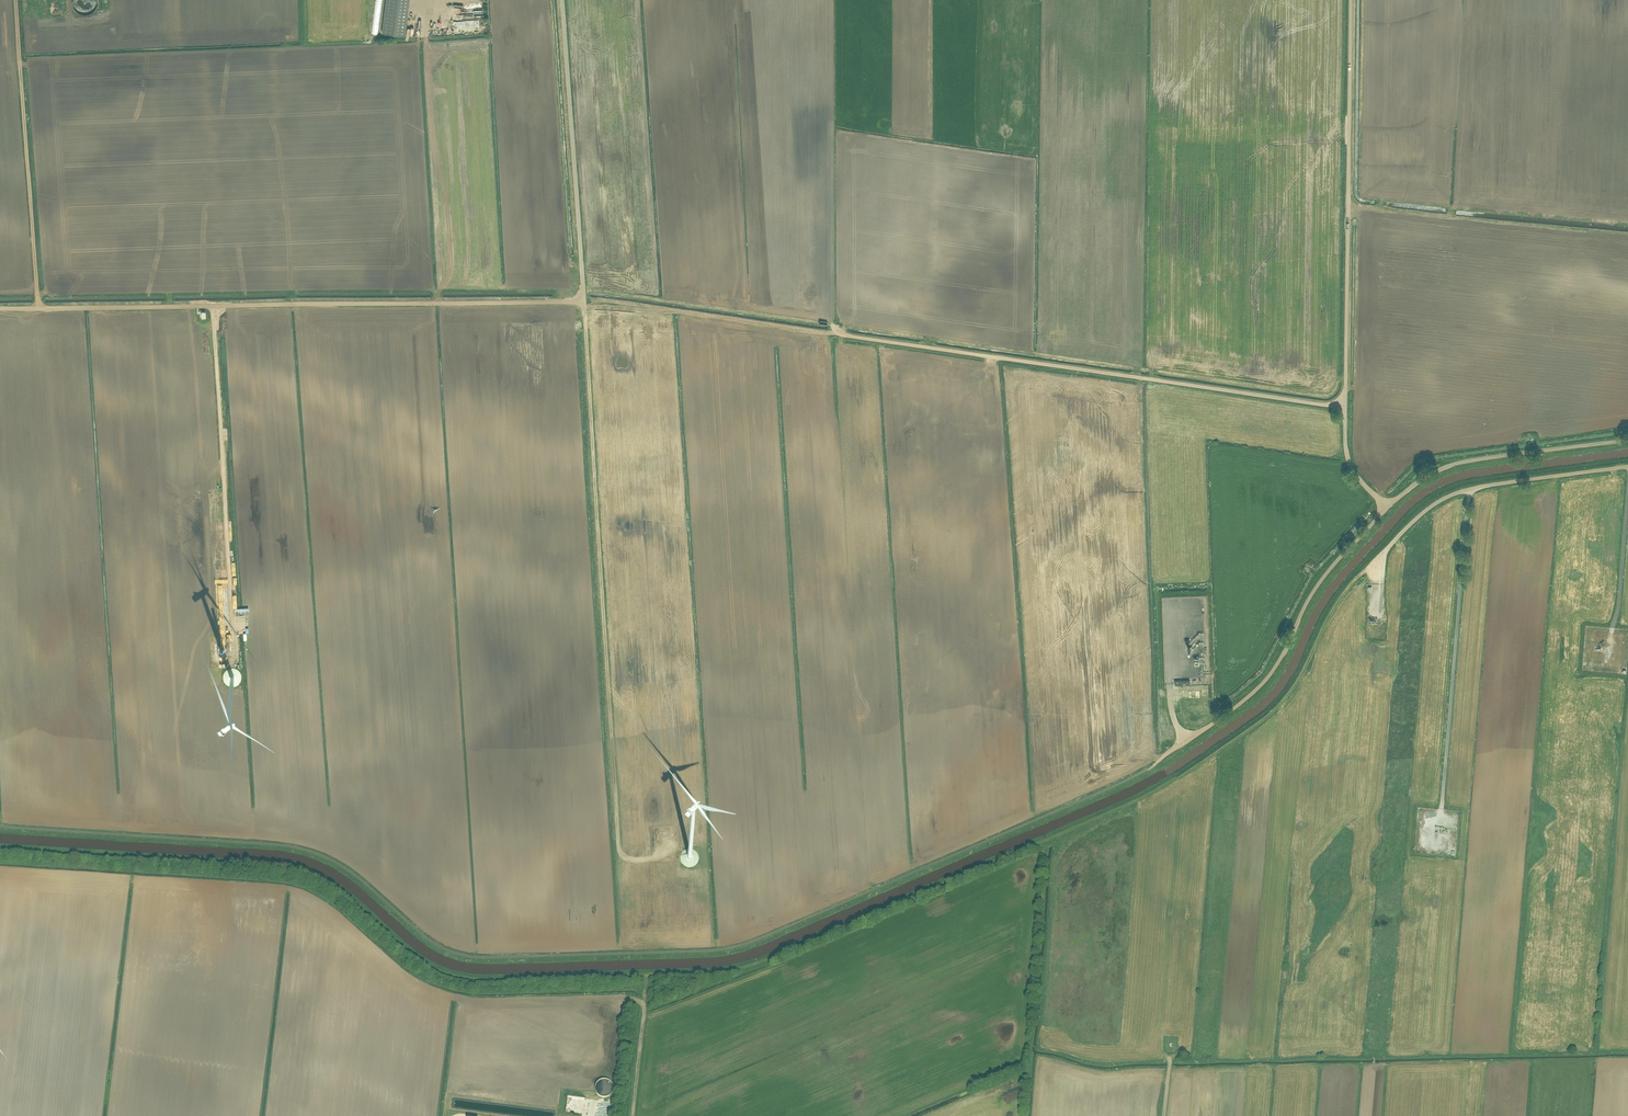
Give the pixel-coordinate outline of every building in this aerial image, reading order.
[(94,11),(93,0),(84,0),(78,1),(79,12),(94,11)] [(382,32),(405,35),(410,0),(386,0),(382,32)] [(596,1092),(597,1095),(600,1097),(603,1098),(606,1098),(608,1097),(611,1095),(612,1093),(613,1090),(612,1087),(611,1084),(609,1082),(606,1081),(603,1081),(600,1082),(598,1083),(596,1086),(595,1089),(596,1092)]
